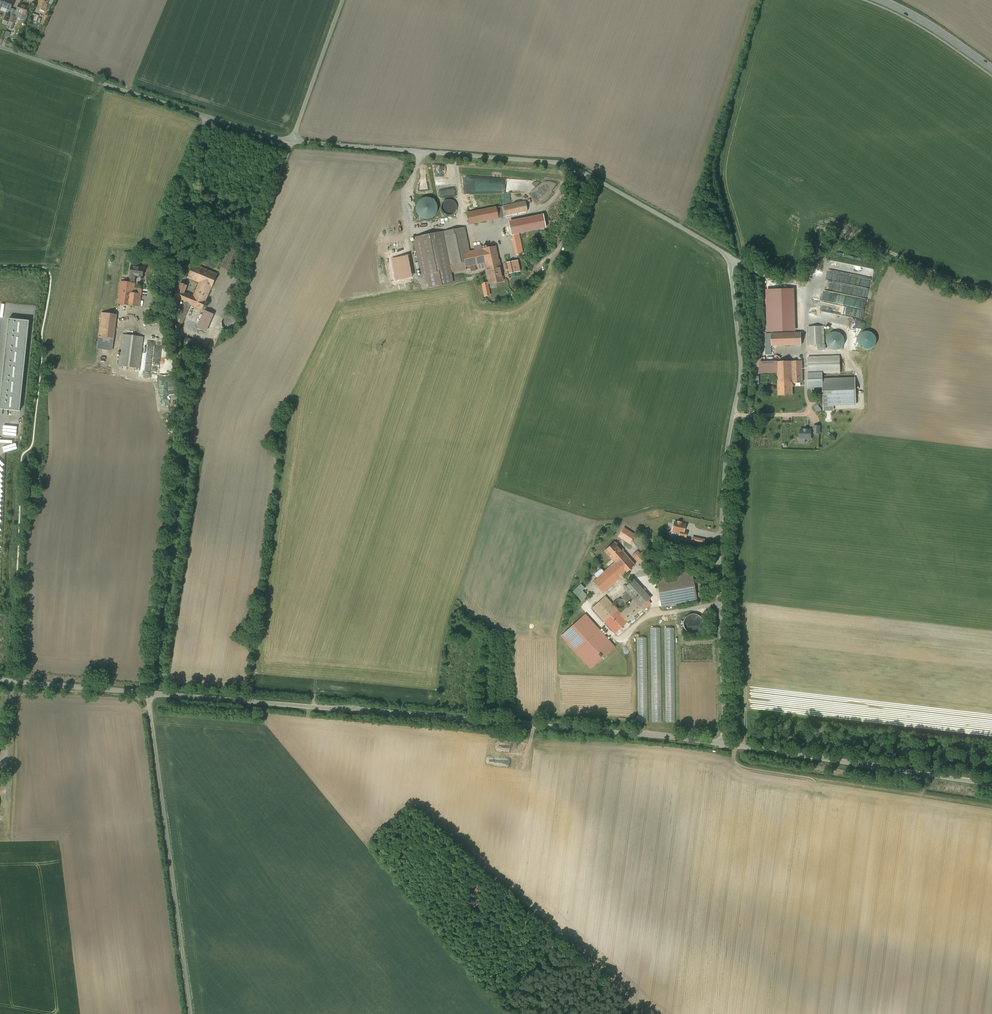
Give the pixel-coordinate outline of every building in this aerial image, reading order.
[(0,5),(0,6),(8,9),(6,13),(8,14),(10,9),(10,10),(11,8),(13,2),(9,0),(2,0),(0,5)] [(37,8),(45,12),(49,3),(41,0),(37,8)] [(29,7),(19,4),(16,12),(23,14),(22,19),(26,21),(28,16),(26,15),(29,7)] [(8,14),(6,13),(2,23),(7,25),(11,15),(8,14)] [(39,16),(32,13),(30,19),(37,21),(39,16)] [(16,17),(12,15),(10,21),(17,24),(18,21),(15,20),(16,17)] [(45,15),(41,25),(45,26),(49,17),(45,15)] [(420,199),(419,201),(417,202),(416,204),(415,206),(415,208),(415,211),(416,213),(417,215),(419,216),(420,218),(422,218),(424,219),(426,219),(429,219),(431,218),(433,217),(434,215),(435,214),(436,212),(437,210),(437,207),(436,205),(435,203),(434,201),(433,200),(431,199),(429,198),(427,198),(424,198),(422,198),(420,199)] [(456,210),(457,207),(456,204),(454,202),(452,200),(449,199),(446,200),(443,202),(442,204),(441,207),(442,210),(444,213),(446,214),(449,215),(452,214),(454,212),(456,210)] [(525,201),(503,206),(505,215),(520,212),(518,206),(526,205),(525,201)] [(496,207),(466,213),(469,224),(498,218),(496,207)] [(523,223),(503,226),(505,235),(525,231),(523,223)] [(460,229),(447,231),(454,264),(464,262),(463,253),(469,251),(465,228),(460,229)] [(429,235),(415,240),(422,275),(450,270),(449,265),(454,264),(447,231),(429,235)] [(876,243),(878,237),(865,232),(863,238),(876,243)] [(519,239),(513,240),(516,252),(522,251),(519,239)] [(469,251),(463,253),(464,262),(465,267),(485,263),(499,260),(496,246),(482,249),(469,251)] [(499,260),(485,263),(489,284),(503,281),(499,260)] [(508,262),(507,262),(509,274),(520,271),(517,260),(511,262),(508,262)] [(454,264),(449,265),(450,270),(450,272),(466,269),(465,267),(464,262),(454,264)] [(206,270),(193,264),(187,278),(199,282),(201,283),(206,270)] [(144,268),(131,266),(130,275),(129,282),(134,283),(135,276),(143,277),(144,268)] [(206,270),(201,283),(199,282),(193,296),(184,292),(187,286),(181,283),(174,298),(184,302),(176,321),(182,324),(190,304),(202,309),(206,301),(211,287),(212,288),(217,274),(206,270)] [(127,279),(121,278),(121,281),(118,304),(140,307),(141,294),(134,293),(135,283),(134,283),(129,282),(127,282),(127,279)] [(117,314),(102,312),(99,336),(101,336),(100,343),(113,345),(117,314)] [(211,318),(203,315),(198,328),(206,331),(211,318)] [(238,326),(238,323),(238,320),(236,317),(233,315),(230,315),(227,315),(224,317),(223,320),(222,323),(223,326),(225,329),(227,331),(230,331),(233,330),(236,329),(238,326)] [(7,319),(0,392),(0,409),(19,412),(28,321),(7,319)] [(821,326),(809,327),(810,344),(822,344),(821,326)] [(844,344),(845,341),(844,337),(842,334),(839,332),(835,332),(832,332),(829,334),(827,337),(826,341),(827,344),(829,347),(832,349),(836,350),(839,349),(842,347),(844,344)] [(801,333),(771,334),(772,346),(802,345),(801,333)] [(143,337),(122,334),(118,365),(140,368),(143,337)] [(200,344),(188,339),(185,347),(197,352),(200,344)] [(840,356),(808,357),(809,374),(822,373),(840,372),(840,356)] [(802,361),(777,361),(778,383),(792,382),(803,382),(802,361)] [(822,373),(809,374),(809,377),(808,378),(808,383),(812,387),(819,387),(822,383),(822,382),(822,373)] [(855,378),(823,379),(824,404),(856,403),(855,384),(855,378)] [(792,382),(778,383),(778,391),(777,391),(777,393),(778,393),(778,395),(792,395),(792,382)] [(817,404),(812,407),(817,413),(822,410),(817,404)] [(811,430),(800,429),(800,440),(804,440),(804,439),(811,439),(811,430)] [(625,553),(614,542),(604,551),(614,562),(625,553)] [(649,560),(642,552),(640,554),(647,562),(649,560)] [(597,578),(593,581),(603,592),(634,564),(625,553),(614,562),(604,572),(597,578)] [(647,562),(640,554),(635,558),(643,567),(648,563),(647,562)] [(601,569),(595,575),(597,578),(604,572),(601,569)] [(691,572),(656,578),(658,588),(662,606),(696,600),(694,587),(691,572)] [(648,600),(631,582),(624,588),(633,599),(641,607),(648,600)] [(586,596),(578,587),(573,592),(581,601),(586,596)] [(617,610),(605,597),(592,608),(604,621),(617,610)] [(625,606),(625,604),(625,602),(624,600),(622,599),(620,599),(618,599),(616,600),(615,602),(615,604),(615,606),(617,608),(618,609),(620,609),(622,609),(624,608),(625,606)] [(641,607),(633,599),(631,601),(632,603),(620,614),(627,622),(642,608),(643,610),(651,603),(648,600),(641,607)] [(687,633),(702,631),(701,614),(686,616),(687,633)] [(616,648),(586,615),(562,637),(591,670),(616,648)]
